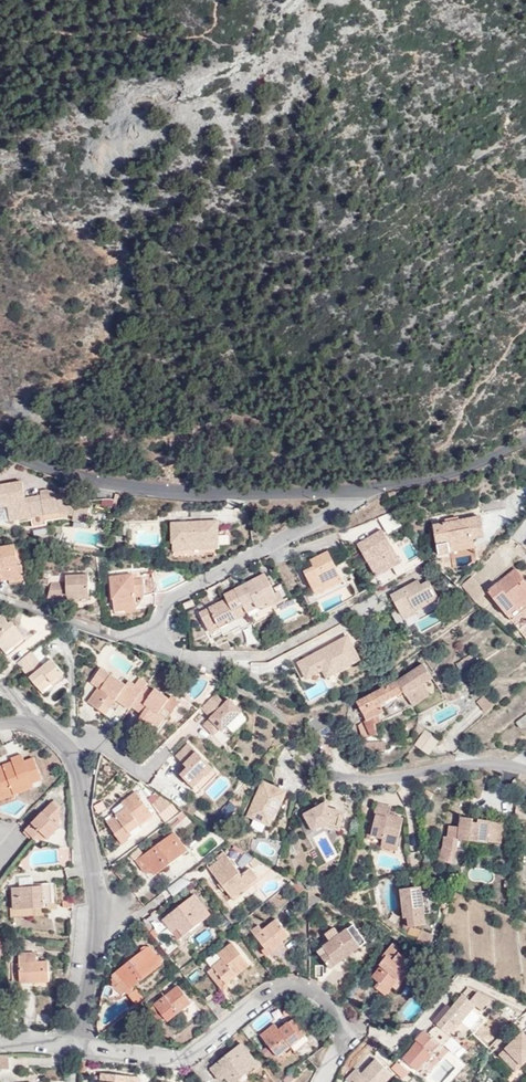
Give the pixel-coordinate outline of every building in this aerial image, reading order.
[(55,491),(55,490),(46,486),(40,488),(40,492),(25,495),(21,478),(0,482),(0,503),(0,504),(7,503),(10,517),(31,513),(33,523),(46,521),(46,517),(63,515),(87,518),(90,501),(63,497),(56,496),(55,491)] [(440,554),(452,551),(450,546),(474,540),(473,535),(484,533),(482,523),(480,514),(457,519),(444,522),(433,525),(440,554)] [(185,528),(185,547),(218,547),(219,519),(173,520),(173,528),(185,528)] [(173,547),(185,547),(185,528),(173,528),(173,547)] [(389,564),(391,568),(400,563),(382,531),(367,539),(371,546),(361,552),(373,572),(389,564)] [(450,546),(452,551),(475,546),(474,542),(474,540),(450,546)] [(8,577),(23,575),(21,563),(17,564),(14,544),(0,545),(0,579),(8,577)] [(321,584),(340,575),(328,551),(310,560),(314,567),(304,572),(316,594),(324,590),(321,584)] [(376,577),(391,568),(389,564),(373,572),(376,577)] [(516,568),(510,572),(516,579),(521,574),(516,568)] [(47,596),(59,596),(60,593),(89,592),(89,572),(66,573),(66,580),(51,581),(47,596)] [(134,589),(144,588),(143,577),(134,578),(133,572),(111,574),(114,609),(136,607),(135,595),(134,589)] [(510,572),(487,591),(513,621),(525,610),(525,580),(521,574),(516,579),(510,572)] [(226,599),(218,603),(220,606),(214,610),(212,607),(199,613),(208,630),(217,625),(219,628),(237,619),(233,611),(242,606),(243,607),(253,601),(257,608),(276,597),(265,574),(255,579),(256,581),(247,587),(246,584),(224,595),(226,599)] [(343,581),(340,575),(321,584),(324,590),(343,581)] [(418,580),(397,591),(399,596),(393,600),(402,615),(421,604),(423,607),(439,599),(429,581),(421,585),(418,580)] [(399,596),(397,591),(391,594),(393,600),(399,596)] [(194,604),(192,599),(183,604),(186,609),(194,604)] [(416,610),(423,607),(421,604),(402,615),(404,619),(417,613),(416,610)] [(247,614),(243,607),(242,606),(233,611),(237,619),(247,614)] [(6,653),(25,638),(11,622),(10,624),(3,615),(0,618),(0,638),(3,642),(0,644),(0,646),(6,653)] [(353,646),(365,640),(358,630),(347,636),(353,646)] [(356,652),(353,646),(347,636),(337,641),(336,639),(297,661),(306,676),(321,668),(325,677),(335,672),(334,669),(348,662),(346,658),(356,652)] [(25,638),(6,653),(9,657),(28,641),(25,638)] [(41,646),(33,653),(39,661),(43,667),(52,659),(41,646)] [(18,663),(37,687),(48,678),(53,683),(64,674),(52,659),(43,667),(40,670),(35,664),(39,661),(33,653),(32,652),(18,663)] [(360,659),(356,652),(346,658),(348,662),(334,669),(335,672),(360,659)] [(43,667),(39,661),(35,664),(40,670),(43,667)] [(306,676),(297,661),(292,664),(301,679),(313,683),(316,682),(314,678),(320,675),(322,679),(325,677),(321,668),(306,676)] [(402,690),(404,694),(431,677),(422,662),(396,679),(396,680),(402,690)] [(102,669),(92,683),(99,688),(89,702),(100,710),(105,703),(112,708),(117,700),(121,695),(134,705),(147,687),(149,685),(141,679),(136,686),(130,682),(127,686),(102,669)] [(48,678),(37,687),(42,692),(53,683),(48,678)] [(379,701),(402,690),(396,680),(357,700),(366,717),(357,721),(362,736),(377,732),(373,721),(379,718),(377,713),(383,709),(379,701)] [(134,705),(133,707),(144,715),(138,723),(149,731),(153,726),(158,729),(166,718),(161,714),(171,700),(156,690),(154,693),(147,687),(134,705)] [(242,712),(230,699),(225,704),(215,694),(201,708),(211,718),(203,725),(214,735),(220,729),(222,731),(242,712)] [(485,694),(476,700),(484,711),(493,705),(485,694)] [(121,695),(117,700),(131,709),(133,707),(134,705),(121,695)] [(105,703),(100,710),(107,715),(112,708),(105,703)] [(525,713),(516,720),(521,726),(525,722),(525,715),(525,713)] [(325,726),(318,714),(305,720),(312,734),(325,726)] [(429,753),(439,737),(425,728),(415,745),(429,753)] [(384,749),(384,740),(359,739),(359,749),(384,749)] [(203,772),(210,765),(188,744),(176,756),(184,765),(181,768),(184,772),(181,775),(194,788),(206,775),(203,772)] [(34,788),(33,784),(42,780),(34,758),(25,762),(22,755),(10,759),(12,763),(0,767),(0,801),(34,788)] [(214,769),(210,765),(203,772),(206,775),(207,776),(214,769)] [(276,809),(267,825),(269,826),(279,805),(285,792),(262,780),(245,814),(264,823),(272,807),(276,809)] [(173,803),(155,790),(147,797),(160,813),(173,803)] [(124,807),(110,818),(119,830),(115,833),(114,834),(121,843),(132,835),(129,832),(138,825),(152,813),(135,791),(120,802),(124,807)] [(373,831),(372,835),(383,838),(383,841),(397,845),(404,818),(396,815),(390,813),(391,809),(392,806),(378,801),(374,814),(377,815),(376,819),(373,831)] [(52,802),(24,830),(31,835),(38,830),(48,839),(59,829),(60,809),(52,802)] [(322,807),(322,805),(304,813),(312,831),(323,826),(339,831),(345,813),(330,808),(328,805),(322,807)] [(517,819),(525,821),(525,807),(518,806),(517,819)] [(264,823),(267,825),(276,809),(272,807),(264,823)] [(182,809),(175,815),(180,821),(189,814),(182,809)] [(474,822),(474,819),(462,817),(460,839),(488,843),(489,840),(503,842),(505,822),(480,819),(479,823),(474,822)] [(119,830),(110,818),(106,821),(115,833),(119,830)] [(140,828),(138,825),(129,832),(132,835),(140,828)] [(38,830),(31,835),(35,839),(48,839),(38,830)] [(188,850),(174,831),(136,860),(145,872),(151,867),(156,874),(188,850)] [(258,877),(250,866),(242,873),(225,850),(217,856),(219,859),(209,867),(233,896),(258,877)] [(250,862),(255,867),(261,862),(255,858),(250,862)] [(302,887),(292,881),(289,884),(295,892),(302,887)] [(12,909),(42,907),(43,903),(52,903),(52,883),(41,883),(41,885),(11,887),(12,909)] [(410,917),(410,926),(426,924),(422,886),(402,888),(405,917),(410,917)] [(308,906),(321,898),(307,890),(308,906)] [(174,923),(184,936),(212,915),(195,894),(161,920),(167,928),(169,927),(174,923)] [(252,930),(266,947),(270,944),(274,949),(283,941),(281,939),(290,932),(277,917),(262,929),(259,925),(252,930)] [(179,940),(184,936),(174,923),(169,927),(179,940)] [(362,944),(348,926),(318,948),(332,966),(362,944)] [(209,927),(198,938),(203,943),(214,933),(209,927)] [(420,937),(429,941),(432,935),(432,934),(423,930),(420,937)] [(209,968),(224,987),(239,976),(236,973),(249,962),(232,939),(218,950),(223,957),(209,968)] [(270,944),(266,947),(264,948),(268,953),(274,949),(270,944)] [(391,984),(409,958),(392,945),(378,964),(379,965),(372,975),(379,980),(375,986),(384,993),(391,984)] [(139,954),(112,976),(111,984),(113,987),(117,984),(124,979),(131,988),(161,964),(152,954),(154,953),(149,946),(147,948),(144,947),(141,949),(139,954)] [(21,981),(50,980),(49,960),(37,961),(37,951),(20,951),(21,981)] [(415,962),(409,958),(391,984),(397,988),(415,962)] [(109,983),(104,984),(102,994),(113,987),(111,984),(112,976),(111,976),(109,983)] [(124,979),(117,984),(124,993),(131,988),(124,979)] [(192,1000),(179,984),(152,1006),(164,1022),(192,1000)] [(216,993),(206,1001),(218,1015),(227,1007),(216,993)] [(404,1060),(416,1072),(440,1047),(443,1049),(452,1040),(442,1031),(450,1022),(457,1028),(475,1009),(464,998),(429,1036),(424,1032),(417,1040),(420,1043),(404,1060)] [(289,1046),(305,1034),(293,1019),(279,1029),(274,1024),(260,1035),(277,1056),(289,1046)] [(255,1033),(247,1024),(241,1029),(248,1038),(255,1033)] [(522,1033),(512,1044),(514,1046),(511,1049),(509,1046),(499,1056),(515,1072),(525,1062),(525,1038),(522,1033)] [(309,1040),(305,1034),(289,1046),(293,1051),(309,1040)] [(242,1043),(210,1067),(220,1080),(227,1075),(232,1081),(257,1063),(242,1043)] [(0,1055),(0,1069),(9,1068),(8,1054),(0,1055)] [(394,1076),(377,1059),(363,1074),(357,1068),(347,1079),(350,1081),(388,1081),(394,1076)] [(86,1061),(77,1060),(78,1072),(85,1072),(86,1061)] [(410,1073),(397,1062),(392,1068),(403,1079),(410,1073)] [(290,1072),(282,1079),(285,1081),(289,1081),(294,1077),(290,1072)] [(139,1076),(100,1073),(100,1081),(138,1081),(139,1076)]
